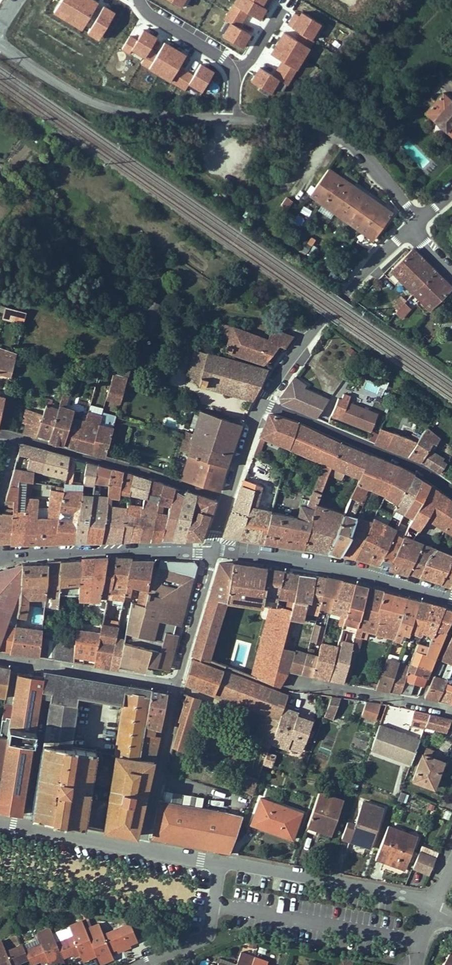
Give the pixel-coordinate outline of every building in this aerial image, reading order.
[(292,45),(294,33),(278,31),(276,42),(292,45)] [(442,91),(437,97),(430,91),(425,97),(432,103),(425,112),(451,136),(451,99),(442,91)] [(392,210),(328,166),(308,194),(337,215),(337,216),(336,216),(336,218),(336,219),(336,220),(337,222),(337,223),(338,224),(339,224),(341,225),(342,225),(343,225),(345,225),(346,224),(347,223),(348,222),(372,239),(392,210)] [(292,201),(286,197),(276,210),(282,215),(292,201)] [(414,247),(391,271),(411,291),(434,267),(414,247)] [(411,291),(429,308),(451,285),(434,267),(411,291)] [(405,299),(412,307),(418,301),(412,294),(405,299)] [(392,306),(396,309),(403,301),(405,299),(401,295),(392,306)] [(396,309),(394,311),(402,317),(410,308),(403,301),(396,309)] [(18,328),(21,315),(0,309),(0,323),(18,328)] [(444,337),(451,328),(451,314),(436,331),(444,337)] [(265,343),(216,326),(212,337),(226,342),(223,353),(266,365),(276,352),(280,354),(290,340),(269,332),(265,343)] [(196,387),(234,398),(244,365),(225,359),(192,350),(184,377),(196,387)] [(0,358),(0,378),(6,379),(10,360),(11,356),(4,355),(3,358),(0,358)] [(268,371),(244,365),(234,398),(250,403),(268,371)] [(111,373),(105,392),(119,395),(125,375),(111,373)] [(329,402),(306,388),(309,384),(298,375),(295,379),(280,399),(283,406),(318,420),(329,402)] [(83,415),(81,414),(72,449),(88,453),(101,407),(87,403),(83,415)] [(373,431),(379,414),(349,403),(342,420),(373,431)] [(38,406),(37,411),(32,435),(44,437),(46,438),(54,407),(53,407),(52,409),(38,406)] [(32,435),(37,411),(21,407),(17,424),(21,425),(18,436),(31,438),(32,435)] [(69,411),(54,407),(46,438),(44,437),(43,441),(59,445),(69,411)] [(115,411),(101,407),(88,453),(101,457),(109,432),(112,421),(115,411)] [(81,414),(69,411),(59,445),(72,449),(81,414)] [(229,456),(238,426),(199,414),(189,444),(229,456)] [(271,416),(263,435),(268,437),(294,445),(299,426),(271,416)] [(300,520),(274,514),(265,544),(304,551),(320,505),(326,489),(330,478),(334,468),(343,445),(299,426),(294,445),(292,450),(326,464),(310,509),(304,507),(300,520)] [(415,447),(411,456),(424,462),(442,475),(447,468),(442,465),(446,461),(432,451),(434,448),(436,450),(442,441),(426,429),(419,437),(415,447)] [(397,439),(381,433),(376,443),(393,449),(397,439)] [(260,459),(268,437),(263,435),(255,457),(260,459)] [(415,447),(397,439),(393,449),(411,456),(415,447)] [(229,456),(189,444),(186,455),(188,456),(188,457),(225,469),(229,456)] [(343,445),(334,468),(349,473),(357,451),(343,445)] [(15,447),(9,475),(24,477),(25,473),(38,475),(42,454),(15,447)] [(357,451),(349,473),(357,477),(351,491),(355,493),(371,457),(357,451)] [(42,454),(38,475),(51,476),(54,457),(42,454)] [(54,457),(51,476),(62,478),(65,460),(54,457)] [(65,478),(80,481),(84,460),(69,457),(65,478)] [(225,469),(188,457),(180,483),(217,495),(225,469)] [(369,489),(373,490),(385,462),(371,457),(355,493),(345,514),(327,554),(342,558),(357,520),(355,520),(369,489)] [(385,462),(373,490),(387,496),(399,468),(385,462)] [(83,465),(81,479),(91,481),(90,487),(91,487),(92,482),(94,468),(83,465)] [(92,482),(91,487),(106,489),(110,472),(94,468),(92,482)] [(330,478),(344,484),(349,473),(334,468),(330,478)] [(399,468),(387,496),(403,502),(417,475),(399,468)] [(105,497),(115,499),(120,475),(110,472),(106,489),(105,497)] [(6,484),(22,485),(24,477),(9,475),(6,484)] [(115,499),(125,502),(126,496),(130,478),(120,475),(115,499)] [(407,520),(410,513),(426,482),(417,475),(403,502),(401,507),(397,514),(407,520)] [(130,478),(126,496),(140,499),(139,505),(140,505),(144,503),(145,483),(130,478)] [(246,479),(243,486),(257,491),(241,540),(265,544),(274,514),(258,511),(265,486),(246,479)] [(426,482),(410,513),(419,518),(434,488),(426,482)] [(160,487),(145,483),(144,503),(140,505),(133,542),(148,544),(160,487)] [(14,487),(5,486),(1,501),(6,502),(5,517),(3,543),(17,545),(18,531),(16,531),(18,514),(12,514),(14,487)] [(257,491),(243,486),(223,538),(241,540),(257,491)] [(171,491),(160,487),(148,544),(157,544),(158,541),(170,494),(171,491)] [(434,488),(419,518),(429,524),(436,509),(444,495),(434,488)] [(45,516),(18,514),(16,531),(18,531),(17,545),(48,545),(53,522),(60,491),(49,491),(45,516)] [(78,493),(60,491),(53,522),(48,545),(68,545),(76,505),(78,494),(78,493)] [(89,497),(78,494),(76,505),(68,545),(82,545),(89,497)] [(170,494),(158,541),(170,543),(181,499),(170,494)] [(193,498),(182,495),(181,499),(170,543),(170,544),(181,544),(193,498)] [(429,524),(440,530),(451,508),(451,502),(444,495),(436,509),(429,524)] [(104,499),(89,497),(82,545),(95,545),(102,508),(104,499)] [(212,506),(193,498),(181,544),(200,543),(212,506)] [(139,505),(125,502),(122,512),(121,517),(129,519),(124,545),(129,545),(130,542),(133,542),(140,505),(139,505)] [(332,509),(320,505),(304,551),(315,552),(322,535),(327,520),(332,509)] [(112,510),(102,508),(95,545),(105,545),(112,510)] [(440,530),(451,536),(451,508),(440,530)] [(345,514),(332,509),(327,520),(322,535),(315,552),(327,554),(345,514)] [(122,512),(112,510),(105,545),(124,545),(129,519),(121,517),(122,512)] [(392,524),(377,517),(372,527),(356,562),(372,566),(387,535),(392,524)] [(372,527),(357,520),(342,558),(356,562),(372,527)] [(381,569),(397,538),(387,535),(372,566),(381,569)] [(391,572),(406,541),(397,538),(381,569),(391,572)] [(403,575),(418,544),(406,541),(391,572),(403,575)] [(428,559),(433,549),(418,544),(403,575),(418,579),(428,559)] [(433,549),(428,559),(418,579),(441,585),(451,565),(451,554),(433,549)] [(112,560),(103,603),(105,603),(104,609),(113,610),(113,616),(117,616),(128,561),(128,559),(112,560)] [(112,560),(102,561),(95,602),(101,602),(103,603),(112,560)] [(88,562),(84,601),(86,601),(85,620),(72,620),(72,637),(71,642),(70,668),(90,671),(97,628),(99,613),(101,602),(95,602),(102,561),(88,562)] [(148,563),(128,561),(117,616),(114,631),(106,673),(117,675),(119,667),(126,605),(139,607),(147,568),(148,563)] [(73,601),(79,601),(84,601),(88,562),(74,563),(73,597),(73,601)] [(55,564),(54,596),(73,597),(74,563),(55,564)] [(154,563),(152,569),(147,597),(182,606),(184,606),(193,566),(154,563)] [(39,606),(39,609),(53,610),(53,601),(54,596),(55,564),(42,564),(42,565),(40,587),(39,606)] [(22,567),(19,567),(13,606),(12,617),(23,618),(25,605),(39,606),(40,587),(42,565),(35,565),(30,566),(25,566),(22,567)] [(441,585),(451,588),(451,565),(441,585)] [(209,649),(219,605),(229,566),(217,566),(190,660),(205,665),(209,649)] [(229,566),(219,605),(256,612),(265,571),(230,566),(229,566)] [(19,567),(0,571),(0,656),(6,657),(10,629),(12,617),(13,606),(19,567)] [(147,597),(152,569),(147,568),(139,607),(126,605),(119,667),(130,669),(129,671),(136,673),(137,671),(146,672),(147,668),(159,671),(160,667),(168,669),(174,637),(166,635),(168,626),(177,628),(182,606),(147,597)] [(265,571),(256,612),(272,615),(279,574),(265,571)] [(279,574),(272,615),(274,615),(287,618),(297,577),(279,574)] [(287,618),(286,622),(299,625),(303,612),(312,580),(297,577),(287,618)] [(312,580),(303,612),(315,615),(325,582),(312,580)] [(315,615),(315,616),(328,619),(328,617),(340,585),(325,582),(315,615)] [(340,585),(328,617),(340,620),(336,632),(340,633),(354,589),(340,585)] [(340,633),(355,637),(357,630),(368,592),(354,589),(340,633)] [(368,592),(357,630),(392,639),(394,635),(406,602),(368,592)] [(406,602),(394,635),(408,639),(409,636),(420,606),(406,602)] [(420,606),(409,636),(420,640),(422,636),(432,609),(420,606)] [(432,609),(422,636),(433,640),(435,633),(444,612),(432,609)] [(444,612),(435,633),(448,637),(451,627),(451,614),(444,612)] [(274,615),(271,630),(263,659),(276,662),(279,649),(286,622),(287,618),(274,615)] [(114,631),(97,628),(90,671),(106,673),(114,631)] [(261,628),(248,680),(276,690),(283,676),(273,674),(276,662),(263,659),(271,630),(261,628)] [(37,635),(37,632),(10,629),(6,657),(35,662),(37,635)] [(437,660),(448,637),(435,633),(433,640),(430,647),(427,654),(420,673),(429,677),(437,660)] [(52,638),(37,635),(35,662),(51,664),(52,640),(52,638)] [(71,642),(52,640),(51,664),(70,668),(71,642)] [(306,645),(294,642),(291,652),(291,654),(285,674),(296,677),(301,658),(306,645)] [(340,686),(352,646),(337,642),(335,652),(325,683),(340,686)] [(397,658),(401,646),(392,643),(388,654),(397,658)] [(335,652),(317,646),(312,661),(306,679),(325,683),(335,652)] [(443,667),(451,670),(451,646),(443,667)] [(205,665),(220,670),(224,653),(209,649),(205,665)] [(291,652),(279,649),(276,662),(273,674),(283,676),(285,674),(291,654),(291,652)] [(427,654),(417,650),(406,678),(399,697),(409,699),(416,680),(421,681),(420,685),(425,686),(429,677),(420,673),(427,654)] [(312,661),(301,658),(296,677),(306,679),(312,661)] [(284,700),(188,664),(181,687),(260,717),(256,726),(273,733),(279,715),(284,700)] [(395,674),(381,670),(373,693),(387,695),(395,674)] [(406,678),(395,674),(387,695),(399,697),(406,678)] [(442,685),(435,683),(426,702),(439,705),(446,688),(451,676),(446,674),(442,685)] [(3,677),(0,697),(0,707),(6,708),(11,678),(3,677)] [(11,678),(6,708),(0,743),(0,745),(0,818),(22,822),(41,693),(45,694),(47,683),(11,678)] [(72,764),(83,689),(47,683),(45,694),(36,752),(51,755),(50,761),(72,764)] [(446,688),(439,705),(450,707),(451,703),(451,690),(446,688)] [(146,694),(126,691),(125,696),(83,689),(72,764),(50,761),(51,755),(36,752),(25,823),(130,843),(150,763),(134,759),(135,750),(137,740),(142,715),(146,694)] [(161,697),(146,694),(142,715),(158,718),(161,697)] [(197,704),(183,699),(175,725),(177,726),(170,753),(182,758),(197,704)] [(331,723),(339,702),(328,701),(322,720),(331,723)] [(374,725),(381,708),(380,708),(377,707),(366,706),(361,720),(374,725)] [(142,715),(137,740),(148,742),(150,735),(155,736),(158,718),(142,715)] [(294,720),(279,715),(273,733),(267,749),(283,755),(284,752),(298,757),(308,728),(293,723),(294,720)] [(424,731),(428,720),(413,716),(409,730),(423,734),(424,731)] [(428,720),(424,731),(446,737),(450,725),(428,720)] [(273,733),(256,726),(249,746),(266,752),(267,749),(273,733)] [(400,740),(378,732),(371,754),(411,768),(420,744),(401,737),(400,740)] [(137,740),(135,750),(152,754),(154,743),(148,742),(137,740)] [(135,750),(134,759),(150,763),(152,754),(135,750)] [(260,767),(260,769),(269,772),(273,761),(264,758),(260,767)] [(425,791),(435,765),(422,760),(412,786),(425,791)] [(443,768),(435,765),(425,791),(432,794),(443,768)] [(253,786),(243,782),(238,796),(248,800),(253,786)] [(176,789),(161,785),(157,802),(166,804),(167,799),(173,801),(176,789)] [(331,804),(316,798),(304,833),(313,836),(312,841),(317,843),(331,804)] [(340,807),(331,804),(317,843),(326,846),(340,807)] [(276,841),(279,841),(288,816),(257,805),(248,831),(256,834),(257,831),(277,838),(276,841)] [(239,820),(220,817),(193,813),(155,808),(152,819),(165,823),(160,840),(157,840),(157,841),(160,842),(159,848),(225,861),(239,820)] [(367,856),(381,818),(359,810),(351,832),(344,830),(338,846),(345,849),(342,857),(359,863),(362,855),(367,856)] [(299,819),(288,816),(279,841),(290,845),(299,819)] [(156,841),(157,841),(157,840),(160,840),(165,823),(152,819),(148,833),(157,835),(156,841)] [(406,839),(387,832),(376,861),(386,865),(385,868),(393,871),(406,839)] [(157,835),(148,833),(145,845),(154,847),(157,841),(156,841),(157,835)] [(416,843),(406,839),(393,871),(404,875),(416,843)] [(435,865),(419,859),(412,876),(428,883),(435,865)] [(88,933),(84,924),(71,930),(77,943),(61,950),(67,964),(82,957),(86,964),(90,964),(100,960),(88,933)] [(88,933),(100,960),(103,964),(111,964),(119,962),(115,953),(131,946),(130,943),(137,940),(131,926),(127,924),(106,933),(103,926),(88,933)] [(67,964),(61,950),(51,929),(38,935),(44,947),(26,955),(30,964),(31,964),(40,964),(51,960),(53,964),(68,964),(67,964)] [(246,939),(243,947),(254,951),(257,943),(246,939)] [(22,946),(8,951),(3,942),(0,943),(0,964),(27,964),(30,964),(26,955),(22,946)]
